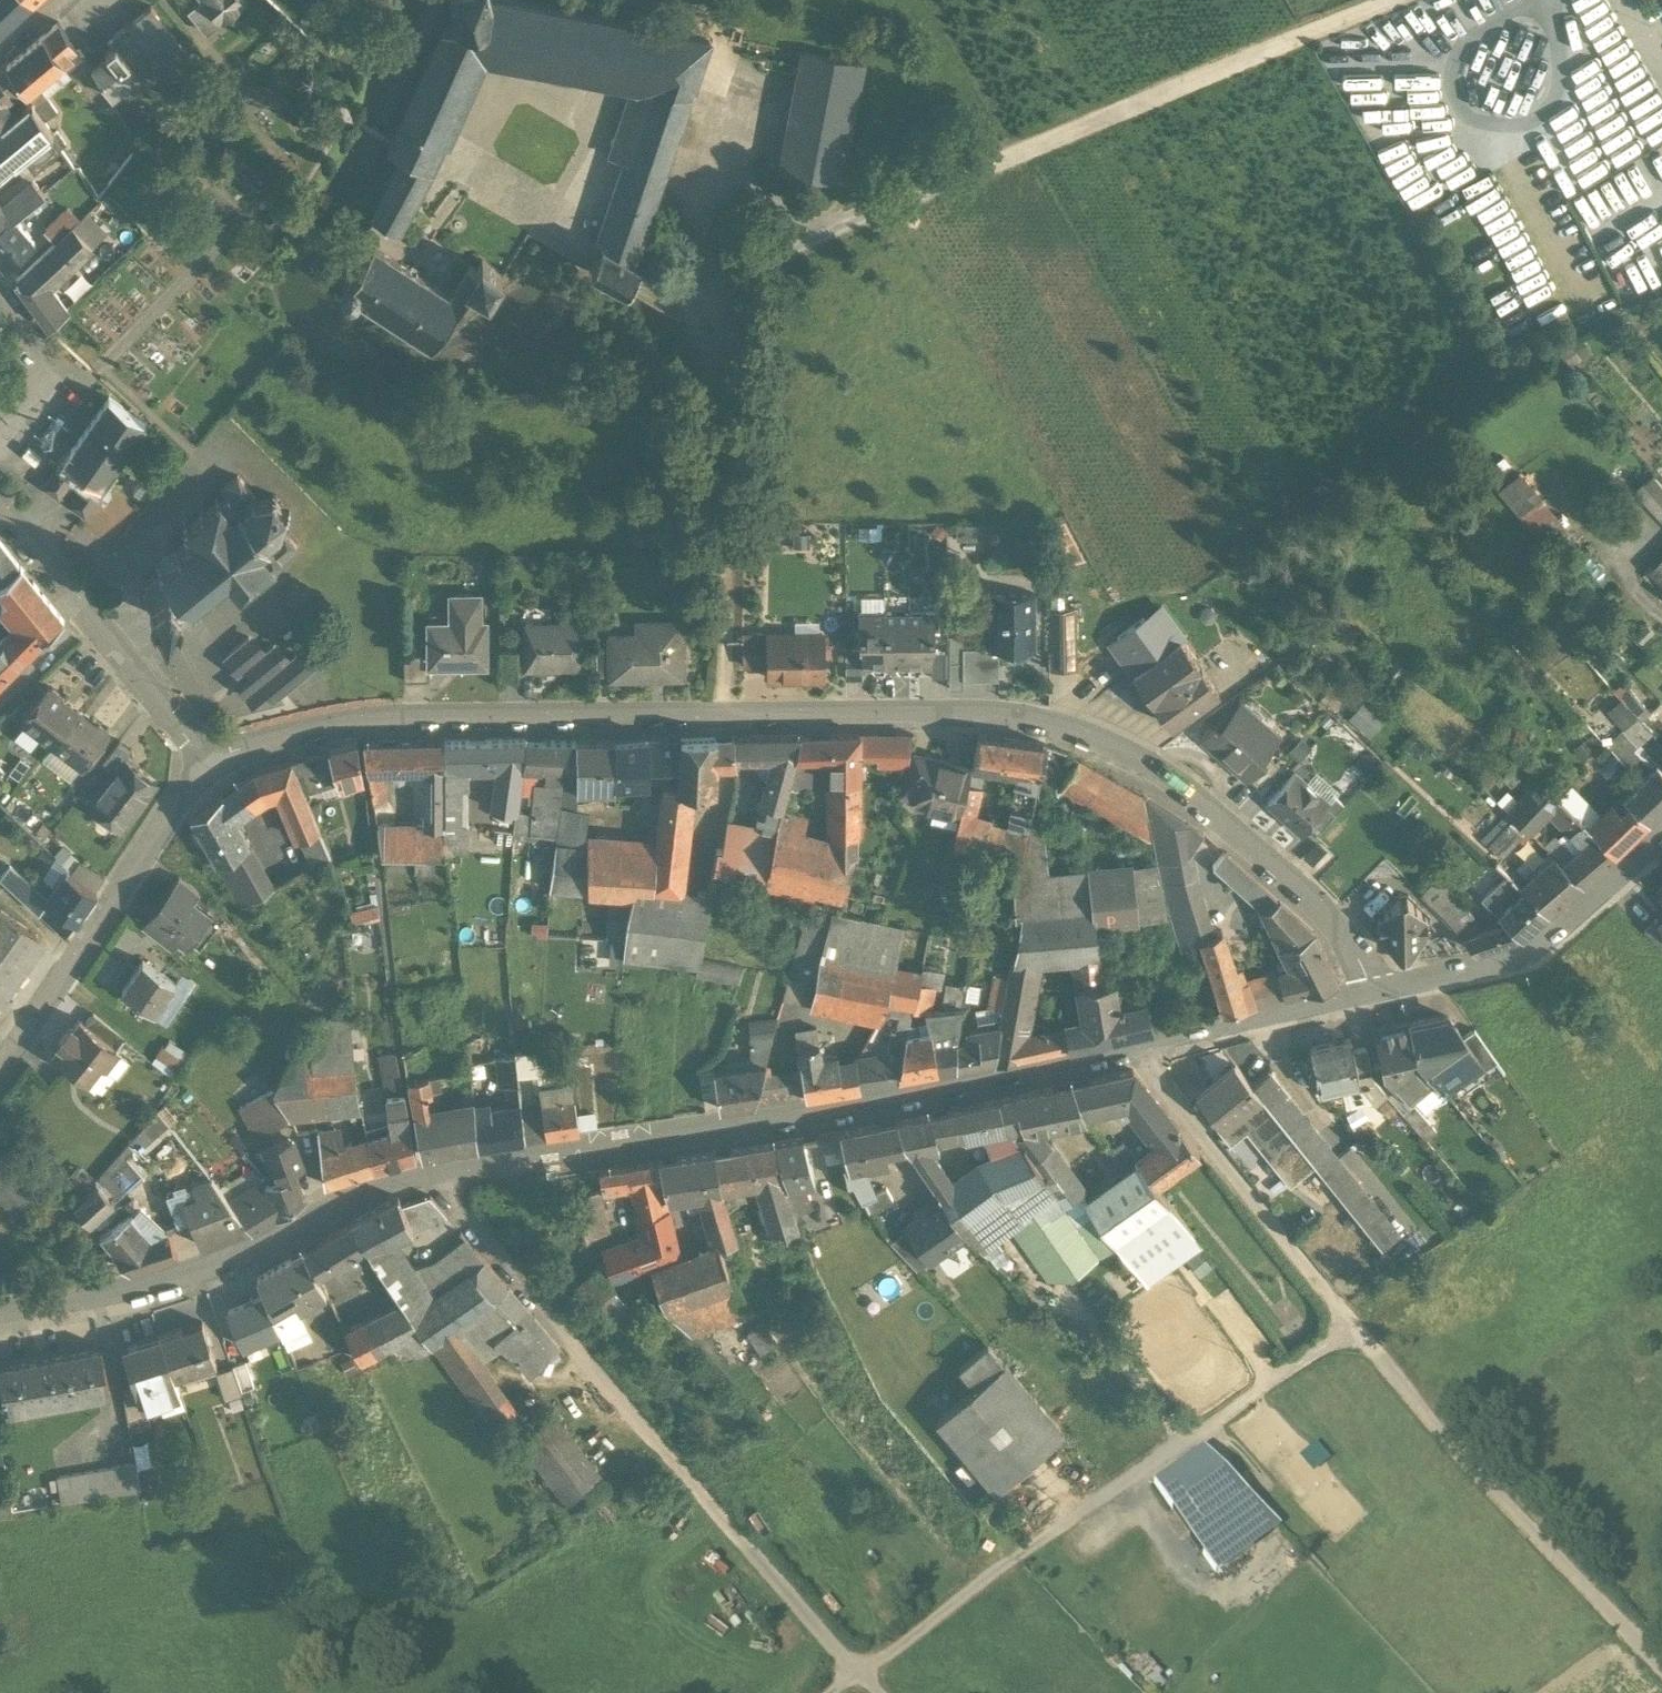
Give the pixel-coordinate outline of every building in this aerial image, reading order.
[(32,0),(0,0),(0,32),(33,1),(32,0)] [(241,0),(201,0),(207,7),(194,18),(212,41),(225,30),(226,31),(250,11),(241,0)] [(428,172),(473,55),(479,38),(492,35),(509,64),(633,98),(659,106),(634,173),(593,278),(630,297),(646,272),(635,267),(717,51),(506,16),(498,0),(494,0),(456,6),(458,38),(444,40),(395,165),(410,173),(424,180),(428,172)] [(156,15),(132,34),(168,80),(193,61),(156,15)] [(62,26),(43,42),(67,75),(85,59),(62,26)] [(168,80),(132,34),(114,48),(119,55),(111,62),(113,65),(97,77),(116,105),(144,84),(150,93),(168,80)] [(509,64),(492,35),(479,38),(473,55),(509,64)] [(43,42),(8,71),(35,109),(59,142),(70,158),(88,182),(92,176),(125,146),(106,122),(79,140),(46,92),(67,75),(43,42)] [(868,71),(808,60),(786,178),(845,189),(868,71)] [(0,84),(0,107),(11,98),(0,84)] [(659,106),(633,98),(608,163),(634,173),(659,106)] [(35,109),(0,135),(0,181),(2,183),(25,164),(32,159),(59,142),(35,109)] [(70,158),(59,142),(32,159),(25,164),(39,182),(70,158)] [(404,232),(424,180),(410,173),(390,227),(404,232)] [(35,186),(7,209),(3,204),(0,207),(0,224),(4,228),(8,233),(21,223),(48,202),(35,186)] [(49,239),(60,250),(77,234),(82,229),(72,218),(49,239)] [(77,234),(81,239),(95,226),(91,221),(82,229),(77,234)] [(21,223),(8,233),(4,228),(0,232),(0,264),(7,276),(41,247),(21,223)] [(108,241),(95,226),(81,239),(94,255),(108,241)] [(16,290),(19,293),(81,239),(77,234),(60,250),(16,290)] [(81,239),(19,293),(53,339),(56,336),(55,335),(74,318),(54,294),(94,255),(81,239)] [(379,246),(355,283),(349,283),(345,290),(346,298),(353,302),(359,301),(360,300),(436,349),(475,294),(494,306),(509,281),(486,264),(479,275),(471,269),(454,295),(379,246)] [(1571,349),(1558,357),(1568,371),(1581,362),(1571,349)] [(113,405),(90,437),(126,463),(150,431),(113,405)] [(90,437),(67,468),(81,477),(104,494),(105,492),(126,463),(90,437)] [(81,477),(67,468),(48,495),(62,504),(75,486),(81,477)] [(1543,502),(1544,500),(1521,475),(1517,478),(1511,470),(1495,483),(1502,491),(1499,494),(1551,553),(1572,533),(1543,502)] [(104,494),(81,477),(75,486),(87,495),(74,513),(87,522),(108,494),(105,492),(104,494)] [(1661,523),(1661,522),(1661,487),(1654,479),(1635,495),(1661,523)] [(259,506),(242,484),(225,498),(230,505),(225,509),(221,505),(218,507),(221,511),(208,521),(205,518),(203,520),(205,524),(193,534),(190,531),(187,533),(190,537),(186,540),(189,543),(192,540),(195,544),(194,545),(195,546),(181,558),(179,557),(176,559),(177,561),(163,573),(162,571),(159,574),(164,580),(159,584),(158,583),(156,585),(157,586),(152,590),(151,589),(149,591),(150,592),(149,596),(147,597),(148,599),(150,599),(154,605),(150,609),(166,628),(173,623),(179,631),(195,618),(202,626),(205,624),(204,623),(219,611),(220,612),(223,609),(222,608),(236,596),(237,597),(239,596),(242,600),(238,603),(241,606),(244,603),(247,607),(250,604),(247,601),(260,590),(263,594),(266,591),(263,588),(276,577),(279,581),(282,578),(279,574),(301,556),(288,540),(286,542),(284,539),(289,525),(294,524),(294,520),(288,521),(278,509),(280,504),(276,503),(275,508),(260,510),(257,507),(259,506)] [(980,531),(962,531),(962,545),(980,544),(980,531)] [(995,531),(982,531),(982,544),(996,544),(995,531)] [(0,548),(0,592),(22,575),(0,548)] [(1652,570),(1661,581),(1661,560),(1652,570)] [(1645,577),(1656,591),(1661,585),(1661,581),(1652,570),(1645,577)] [(22,575),(0,592),(0,594),(11,606),(1,613),(17,633),(6,644),(25,663),(43,645),(64,627),(22,575)] [(1041,601),(1041,599),(995,599),(996,656),(996,657),(1003,657),(1041,657),(1041,627),(1037,628),(1038,601),(1041,601)] [(484,633),(484,604),(459,604),(459,632),(453,632),(453,636),(433,637),(433,665),(434,674),(465,673),(465,677),(491,677),(491,633),(484,633)] [(1080,614),(1054,618),(1054,655),(1081,655),(1080,614)] [(938,615),(914,616),(914,668),(924,668),(928,671),(936,671),(937,659),(936,652),(938,649),(938,615)] [(914,616),(889,617),(889,670),(892,672),(899,672),(903,668),(914,668),(914,616)] [(889,617),(862,618),(863,651),(866,654),(866,656),(866,673),(874,673),(878,669),(888,668),(889,670),(889,617)] [(1202,668),(1169,623),(1143,642),(1149,650),(1159,664),(1145,674),(1138,680),(1155,704),(1202,672),(1200,670),(1202,668)] [(687,686),(686,629),(653,629),(653,642),(615,643),(615,657),(615,683),(616,687),(687,686)] [(584,632),(531,633),(531,678),(585,678),(584,632)] [(809,647),(799,641),(774,642),(774,673),(774,686),(827,686),(827,665),(835,660),(835,652),(827,647),(827,641),(825,641),(825,647),(809,647)] [(774,642),(773,642),(747,642),(748,673),(774,673),(774,642)] [(1143,642),(1121,657),(1138,680),(1145,674),(1135,660),(1149,650),(1143,642)] [(996,657),(996,656),(969,657),(968,643),(955,643),(955,697),(968,697),(968,688),(1005,688),(1003,657),(996,657)] [(0,650),(0,685),(25,663),(6,644),(0,650)] [(288,665),(280,656),(269,665),(256,647),(233,666),(248,685),(254,679),(261,688),(249,698),(264,717),(278,705),(286,714),(320,687),(304,666),(295,674),(292,670),(294,668),(290,663),(288,665)] [(1149,650),(1135,660),(1145,674),(1159,664),(1149,650)] [(866,686),(866,673),(866,656),(850,656),(851,686),(866,686)] [(615,657),(601,657),(601,683),(615,683),(615,657)] [(950,686),(950,659),(937,659),(936,671),(937,686),(950,686)] [(521,688),(521,660),(504,660),(504,689),(521,688)] [(433,665),(409,665),(410,690),(434,690),(434,674),(433,665)] [(1205,676),(1202,672),(1155,704),(1176,733),(1224,698),(1207,675),(1205,676)] [(1645,725),(1653,717),(1632,693),(1623,701),(1643,723),(1645,725)] [(58,700),(52,695),(47,695),(23,726),(53,750),(77,719),(60,704),(58,700)] [(1266,735),(1245,716),(1229,734),(1218,735),(1210,744),(1211,751),(1217,757),(1225,757),(1243,773),(1241,774),(1242,779),(1248,784),(1253,784),(1267,767),(1265,765),(1264,765),(1270,759),(1284,742),(1276,735),(1275,736),(1266,735)] [(1653,717),(1645,725),(1649,730),(1657,737),(1657,738),(1658,740),(1661,745),(1661,725),(1653,717)] [(95,732),(77,719),(53,750),(79,772),(107,742),(106,737),(99,731),(95,732)] [(1645,725),(1643,723),(1637,729),(1643,736),(1649,730),(1645,725)] [(1639,758),(1658,740),(1657,738),(1657,737),(1649,730),(1643,736),(1637,729),(1624,741),(1639,758)] [(1639,758),(1624,741),(1612,752),(1643,785),(1653,774),(1639,758)] [(914,743),(868,744),(868,769),(907,768),(909,760),(914,743)] [(857,779),(861,744),(807,745),(801,766),(819,765),(832,765),(834,778),(857,779)] [(868,744),(861,744),(857,779),(834,778),(833,790),(867,790),(868,769),(868,744)] [(967,768),(966,770),(1020,780),(1018,789),(1042,794),(1051,754),(1045,752),(990,745),(975,744),(967,768)] [(121,745),(102,770),(113,779),(124,765),(125,765),(133,755),(121,745)] [(807,745),(738,746),(740,766),(779,767),(767,811),(787,815),(793,793),(801,766),(807,745)] [(685,770),(683,797),(702,798),(722,800),(724,774),(741,774),(740,766),(738,746),(687,748),(685,770)] [(661,769),(685,770),(687,748),(662,748),(648,749),(622,751),(617,791),(658,790),(661,769)] [(542,751),(459,755),(460,784),(460,795),(477,794),(484,794),(483,782),(510,780),(505,848),(526,851),(542,751)] [(581,751),(542,751),(526,851),(547,854),(554,779),(569,779),(581,779),(581,751)] [(622,751),(581,751),(581,779),(581,797),(603,799),(603,790),(617,791),(622,751)] [(459,755),(379,755),(381,788),(395,787),(442,785),(460,784),(459,755)] [(364,758),(337,763),(349,795),(350,797),(370,791),(364,758)] [(1268,768),(1253,784),(1264,794),(1284,772),(1270,759),(1265,765),(1267,767),(1268,768)] [(926,765),(909,760),(907,768),(899,800),(914,805),(914,806),(926,765)] [(337,763),(320,768),(331,801),(349,795),(337,763)] [(125,765),(124,765),(113,779),(88,808),(108,822),(114,816),(126,826),(121,833),(123,835),(146,807),(141,803),(154,789),(125,765)] [(816,797),(819,765),(801,766),(793,793),(816,797)] [(965,776),(926,765),(914,806),(913,811),(953,823),(962,789),(965,776)] [(331,801),(320,768),(301,773),(315,806),(331,801)] [(1148,804),(1084,768),(1069,795),(1133,831),(1154,836),(1148,804)] [(1626,802),(1632,808),(1654,829),(1661,821),(1661,771),(1660,768),(1653,774),(1643,785),(1626,802)] [(1306,826),(1327,801),(1293,771),(1266,802),(1301,832),(1306,826)] [(260,784),(226,802),(243,830),(273,811),(288,807),(315,873),(338,863),(315,806),(301,773),(260,784)] [(581,797),(581,779),(569,779),(566,820),(561,854),(592,855),(595,817),(581,816),(581,797)] [(460,795),(460,784),(442,785),(442,831),(442,835),(461,831),(460,795)] [(1562,805),(1542,785),(1512,817),(1532,837),(1552,816),(1562,805)] [(395,787),(381,788),(386,814),(396,813),(395,787)] [(988,795),(962,789),(953,823),(948,844),(1018,863),(1028,864),(1037,819),(1014,814),(1010,829),(982,822),(988,795)] [(867,845),(867,790),(833,790),(825,859),(842,861),(839,877),(837,892),(852,894),(867,845)] [(461,835),(477,834),(477,794),(460,795),(461,831),(461,835)] [(1596,817),(1573,794),(1563,804),(1586,827),(1596,817)] [(1306,826),(1317,835),(1344,805),(1332,795),(1327,801),(1306,826)] [(630,948),(629,964),(704,975),(704,973),(706,966),(716,901),(690,898),(702,798),(683,797),(670,796),(661,857),(654,903),(633,904),(630,948)] [(192,819),(221,869),(254,851),(243,830),(226,802),(192,819)] [(1154,836),(1162,874),(1168,903),(1175,926),(1186,960),(1204,950),(1226,940),(1202,883),(1196,852),(1206,842),(1148,804),(1154,836)] [(1586,827),(1563,804),(1562,805),(1552,816),(1576,839),(1576,838),(1586,827)] [(1632,808),(1624,817),(1616,809),(1602,823),(1596,817),(1586,827),(1620,863),(1654,829),(1632,808)] [(787,815),(767,811),(760,835),(781,838),(785,825),(787,815)] [(1532,837),(1512,817),(1485,846),(1505,866),(1510,860),(1529,841),(1532,837)] [(771,883),(804,888),(805,872),(805,857),(806,828),(785,825),(781,838),(771,883)] [(1620,863),(1586,827),(1576,838),(1587,851),(1566,870),(1587,891),(1620,863)] [(461,835),(461,831),(442,835),(442,831),(388,829),(389,831),(392,864),(422,866),(442,867),(462,868),(461,835)] [(760,835),(733,831),(729,859),(722,858),(720,875),(771,883),(781,838),(760,835)] [(477,834),(461,835),(462,868),(485,865),(483,834),(477,834)] [(1544,839),(1539,835),(1535,840),(1536,841),(1539,844),(1544,839)] [(221,869),(243,907),(276,890),(254,851),(221,869)] [(592,855),(561,854),(555,893),(555,898),(597,901),(606,855),(592,855)] [(661,857),(606,855),(597,901),(615,903),(633,904),(654,903),(661,857)] [(805,872),(839,877),(842,861),(825,859),(805,857),(805,872)] [(1505,866),(1500,871),(1503,875),(1514,863),(1510,860),(1505,866)] [(1219,872),(1271,917),(1284,910),(1228,861),(1219,872)] [(1035,885),(1035,864),(1028,864),(1018,863),(1019,892),(1026,893),(1035,893),(1035,885)] [(1528,876),(1514,863),(1503,875),(1514,885),(1525,894),(1530,889),(1524,881),(1528,876)] [(1566,870),(1559,863),(1547,874),(1536,884),(1530,889),(1525,894),(1528,896),(1554,920),(1587,891),(1566,870)] [(1049,866),(1035,864),(1035,885),(1048,884),(1049,866)] [(442,867),(422,866),(421,881),(441,882),(442,867)] [(1500,871),(1498,870),(1493,877),(1508,891),(1514,885),(1503,875),(1500,871)] [(1547,874),(1542,870),(1533,878),(1536,881),(1535,882),(1536,884),(1547,874)] [(8,872),(0,882),(25,905),(33,895),(8,872)] [(839,877),(805,872),(804,888),(821,890),(837,892),(839,877)] [(1162,874),(1095,880),(1099,915),(1101,932),(1175,926),(1168,903),(1162,874)] [(48,906),(39,919),(65,944),(96,898),(67,877),(48,906)] [(1048,884),(1035,885),(1035,893),(1026,893),(1025,906),(1025,912),(1025,921),(1099,915),(1095,880),(1048,884)] [(804,888),(771,883),(767,902),(814,913),(821,890),(804,888)] [(201,899),(181,884),(172,895),(192,910),(201,899)] [(1508,891),(1490,909),(1502,921),(1528,896),(1525,894),(1514,885),(1508,891)] [(1448,923),(1464,911),(1440,886),(1425,900),(1448,923)] [(1019,892),(1017,892),(1016,905),(1025,906),(1026,893),(1019,892)] [(48,906),(33,895),(25,905),(39,919),(48,906)] [(192,910),(172,895),(151,922),(181,946),(189,952),(211,924),(192,910)] [(1528,896),(1502,921),(1513,931),(1526,943),(1554,920),(1528,896)] [(630,948),(633,904),(615,903),(611,946),(630,948)] [(1402,906),(1381,927),(1382,941),(1401,959),(1401,965),(1414,965),(1414,959),(1432,941),(1432,926),(1412,906),(1402,906)] [(1317,939),(1284,910),(1271,917),(1289,953),(1317,939)] [(1498,936),(1488,940),(1484,943),(1477,933),(1478,927),(1464,911),(1448,923),(1481,959),(1508,951),(1498,936)] [(789,1006),(816,1011),(824,964),(836,918),(814,913),(794,982),(789,1006)] [(1099,915),(1025,921),(1017,966),(1042,964),(1081,961),(1104,959),(1101,932),(1099,915)] [(37,941),(2,917),(0,919),(0,998),(37,941)] [(893,1006),(913,1011),(917,988),(916,983),(914,977),(916,971),(898,968),(906,932),(836,918),(824,964),(816,1011),(871,1022),(877,1003),(893,1006)] [(181,946),(151,922),(143,932),(173,956),(181,946)] [(1660,924),(1648,935),(1661,948),(1661,925),(1660,924)] [(1513,931),(1498,936),(1508,951),(1526,943),(1513,931)] [(1317,939),(1289,953),(1300,977),(1283,981),(1289,1004),(1342,990),(1317,939)] [(1241,977),(1226,940),(1204,950),(1211,973),(1241,977)] [(1104,959),(1081,961),(1084,994),(1107,991),(1104,959)] [(143,963),(123,994),(157,1016),(176,986),(143,963)] [(1090,1032),(1027,1046),(1042,964),(1017,966),(1014,984),(1008,1018),(1003,1047),(999,1071),(1093,1051),(1090,1032)] [(749,974),(706,966),(704,973),(704,975),(703,984),(744,992),(749,976),(749,974)] [(914,977),(916,983),(932,987),(934,974),(916,971),(914,977)] [(1241,977),(1211,973),(1226,1021),(1259,1012),(1251,988),(1245,989),(1241,977)] [(1008,1018),(1014,984),(999,981),(992,1015),(1008,1018)] [(1283,981),(1251,988),(1259,1012),(1289,1004),(1283,981)] [(917,988),(913,1011),(929,1012),(932,987),(916,983),(917,988)] [(941,989),(938,1016),(955,1012),(957,991),(941,989)] [(1107,991),(1084,994),(1090,1032),(1093,1051),(1158,1036),(1151,1008),(1124,1014),(1120,990),(1107,991)] [(971,993),(957,991),(955,1012),(968,1015),(971,993)] [(871,1022),(864,1044),(880,1048),(888,1021),(893,1006),(877,1003),(871,1022)] [(904,1024),(900,1041),(909,1043),(912,1016),(913,1011),(893,1006),(888,1021),(904,1024)] [(935,1043),(931,1043),(933,1051),(957,1052),(954,1041),(955,1012),(938,1016),(928,1019),(935,1043)] [(126,1044),(95,1020),(87,1031),(118,1054),(126,1044)] [(313,1022),(314,1057),(337,1057),(338,1072),(359,1070),(355,1021),(313,1022)] [(1448,1023),(1413,1031),(1420,1065),(1447,1096),(1483,1071),(1485,1070),(1468,1045),(1454,1026),(1452,1024),(1448,1023)] [(87,1031),(82,1027),(76,1034),(70,1035),(61,1046),(62,1051),(65,1054),(59,1062),(100,1093),(113,1076),(106,1071),(118,1054),(87,1031)] [(782,1027),(754,1030),(756,1046),(778,1043),(782,1027)] [(798,1036),(802,1056),(826,1051),(823,1031),(798,1036)] [(1412,1031),(1381,1038),(1389,1081),(1401,1094),(1409,1104),(1434,1083),(1419,1065),(1412,1031)] [(1479,1037),(1468,1045),(1485,1070),(1483,1071),(1489,1078),(1502,1069),(1479,1037)] [(907,1056),(909,1045),(909,1043),(900,1041),(895,1040),(893,1051),(880,1048),(864,1044),(858,1065),(907,1056)] [(1003,1047),(978,1041),(979,1052),(957,1052),(961,1076),(962,1078),(999,1071),(1003,1047)] [(756,1046),(759,1075),(771,1073),(779,1043),(778,1043),(756,1046)] [(931,1043),(909,1045),(907,1056),(904,1085),(903,1087),(961,1076),(957,1052),(933,1051),(931,1043)] [(489,1044),(468,1046),(472,1068),(492,1066),(489,1044)] [(1355,1045),(1314,1054),(1324,1101),(1364,1092),(1366,1091),(1359,1059),(1355,1045)] [(806,1073),(812,1105),(820,1062),(828,1064),(828,1069),(843,1067),(842,1060),(828,1062),(826,1051),(802,1056),(806,1073)] [(546,1056),(518,1060),(519,1079),(552,1075),(550,1055),(546,1056)] [(907,1056),(858,1065),(865,1095),(888,1091),(904,1085),(907,1056)] [(1371,1056),(1359,1059),(1366,1091),(1364,1092),(1366,1096),(1380,1112),(1391,1103),(1377,1086),(1371,1056)] [(276,1088),(292,1120),(313,1117),(313,1104),(361,1103),(359,1070),(338,1072),(337,1057),(314,1057),(315,1065),(293,1065),(286,1084),(276,1088)] [(383,1062),(390,1087),(404,1085),(399,1064),(398,1059),(383,1062)] [(500,1062),(505,1112),(511,1111),(526,1109),(521,1094),(519,1079),(518,1060),(500,1062)] [(843,1067),(828,1069),(828,1064),(820,1062),(812,1105),(865,1095),(858,1065),(843,1067)] [(1251,1139),(1279,1172),(1304,1151),(1258,1094),(1238,1070),(1200,1101),(1230,1136),(1226,1139),(1236,1151),(1251,1139)] [(708,1105),(723,1102),(720,1080),(718,1072),(704,1074),(708,1105)] [(759,1075),(720,1080),(723,1102),(725,1118),(759,1113),(769,1079),(771,1073),(759,1075)] [(812,1105),(806,1073),(769,1079),(759,1113),(812,1105)] [(1258,1094),(1304,1151),(1320,1172),(1387,1255),(1407,1239),(1276,1078),(1258,1094)] [(1165,1113),(1138,1080),(1077,1094),(1084,1112),(1123,1102),(1142,1129),(1164,1113),(1165,1113)] [(416,1084),(422,1121),(437,1120),(431,1082),(416,1084)] [(398,1121),(411,1119),(404,1085),(390,1087),(398,1121)] [(276,1088),(242,1107),(258,1137),(292,1120),(276,1088)] [(550,1114),(528,1116),(531,1147),(585,1139),(579,1091),(549,1100),(550,1114)] [(1077,1094),(1020,1106),(1029,1139),(1043,1136),(1090,1127),(1084,1112),(1077,1094)] [(1401,1094),(1391,1103),(1406,1119),(1416,1110),(1409,1104),(1401,1094)] [(479,1105),(470,1106),(471,1117),(481,1117),(479,1108),(479,1105)] [(497,1105),(479,1108),(481,1117),(484,1135),(501,1132),(498,1113),(497,1105)] [(1020,1106),(1004,1109),(1011,1134),(1012,1134),(1020,1143),(1030,1140),(1029,1139),(1020,1106)] [(526,1109),(511,1111),(517,1149),(531,1147),(528,1116),(526,1109)] [(1004,1109),(937,1122),(943,1146),(966,1142),(971,1147),(1012,1138),(1011,1134),(1004,1109)] [(1439,1137),(1416,1110),(1406,1119),(1429,1146),(1439,1137)] [(159,1111),(123,1152),(131,1159),(169,1124),(159,1111)] [(517,1149),(511,1111),(505,1112),(498,1113),(501,1132),(484,1135),(488,1154),(517,1149)] [(1183,1137),(1164,1113),(1142,1129),(1159,1154),(1183,1137)] [(437,1120),(422,1121),(428,1163),(488,1154),(484,1135),(481,1117),(471,1117),(437,1120)] [(398,1121),(382,1124),(386,1140),(413,1132),(411,1119),(398,1121)] [(937,1122),(902,1129),(906,1147),(915,1161),(935,1157),(945,1155),(943,1146),(937,1122)] [(902,1129),(846,1140),(853,1172),(854,1176),(869,1173),(867,1168),(888,1162),(886,1151),(906,1147),(902,1129)] [(344,1150),(341,1132),(320,1133),(328,1191),(379,1174),(369,1145),(344,1150)] [(386,1140),(369,1145),(379,1174),(420,1163),(413,1132),(386,1140)] [(1087,1197),(1043,1136),(1029,1139),(1030,1140),(1020,1143),(1027,1153),(1069,1210),(1087,1197)] [(1159,1154),(1142,1167),(1143,1169),(1161,1192),(1204,1160),(1185,1136),(1183,1137),(1159,1154)] [(295,1140),(269,1149),(279,1176),(266,1180),(269,1186),(283,1222),(309,1204),(299,1179),(300,1179),(300,1177),(308,1173),(307,1171),(295,1140)] [(846,1140),(825,1144),(832,1176),(839,1175),(848,1174),(848,1173),(853,1172),(846,1140)] [(808,1147),(781,1152),(792,1192),(807,1189),(820,1187),(808,1147)] [(1304,1151),(1279,1172),(1295,1192),(1320,1172),(1304,1151)] [(123,1152),(98,1182),(114,1200),(144,1175),(131,1159),(123,1152)] [(781,1152),(720,1161),(726,1196),(767,1189),(768,1188),(788,1184),(781,1152)] [(1027,1153),(987,1171),(1009,1201),(1025,1224),(1041,1231),(1070,1211),(1069,1210),(1027,1153)] [(935,1157),(915,1161),(939,1196),(944,1202),(959,1191),(935,1157)] [(1134,1164),(1129,1158),(1121,1164),(1132,1178),(1143,1169),(1142,1167),(1137,1161),(1134,1164)] [(720,1161),(663,1169),(672,1208),(705,1202),(726,1196),(720,1161)] [(662,1169),(615,1177),(620,1195),(637,1191),(640,1204),(648,1220),(672,1215),(662,1169)] [(1093,1206),(1090,1208),(1119,1247),(1173,1208),(1161,1192),(1143,1169),(1132,1178),(1093,1206)] [(959,1191),(944,1202),(965,1232),(1009,1201),(987,1171),(959,1191)] [(869,1173),(853,1176),(854,1176),(853,1172),(848,1173),(848,1174),(852,1187),(852,1190),(858,1189),(866,1204),(879,1199),(869,1173)] [(848,1174),(839,1175),(842,1190),(852,1187),(848,1174)] [(615,1177),(604,1179),(609,1197),(620,1195),(615,1177)] [(241,1214),(213,1181),(195,1187),(201,1203),(187,1208),(193,1224),(205,1254),(255,1235),(241,1214)] [(98,1182),(75,1208),(90,1225),(116,1203),(114,1200),(98,1182)] [(803,1234),(788,1184),(768,1188),(777,1216),(777,1224),(782,1238),(803,1234)] [(269,1186),(253,1191),(258,1203),(241,1214),(255,1235),(257,1237),(283,1222),(269,1186)] [(807,1189),(792,1192),(801,1218),(816,1214),(807,1189)] [(180,1192),(168,1197),(181,1227),(193,1224),(187,1208),(180,1192)] [(879,1199),(866,1204),(875,1221),(900,1210),(902,1202),(896,1192),(879,1199)] [(428,1195),(400,1206),(411,1233),(448,1218),(428,1195)] [(740,1246),(726,1196),(705,1202),(716,1243),(721,1253),(724,1252),(723,1250),(740,1246)] [(926,1204),(930,1209),(906,1225),(909,1229),(930,1260),(967,1234),(965,1232),(944,1202),(939,1196),(926,1204)] [(605,1197),(580,1204),(589,1240),(615,1233),(605,1197)] [(1122,1251),(1119,1247),(1090,1208),(1093,1206),(1087,1197),(1069,1210),(1070,1211),(1074,1218),(1072,1219),(1104,1263),(1122,1251)] [(397,1199),(381,1208),(398,1238),(411,1233),(400,1206),(397,1199)] [(1009,1201),(965,1232),(967,1234),(977,1248),(1008,1226),(1025,1224),(1009,1201)] [(381,1208),(352,1223),(365,1246),(370,1255),(389,1244),(398,1238),(381,1208)] [(1119,1247),(1122,1251),(1151,1292),(1207,1252),(1173,1208),(1119,1247)] [(1074,1218),(1070,1211),(1041,1231),(1025,1224),(1008,1226),(1052,1286),(1075,1284),(1043,1241),(1072,1219),(1074,1218)] [(648,1220),(640,1222),(644,1242),(606,1255),(618,1287),(636,1280),(655,1273),(685,1262),(674,1215),(672,1215),(648,1220)] [(1104,1263),(1072,1219),(1043,1241),(1075,1284),(1104,1263)] [(148,1239),(138,1223),(107,1245),(129,1271),(180,1263),(171,1234),(148,1239)] [(352,1223),(303,1253),(316,1277),(333,1267),(352,1254),(358,1250),(365,1246),(352,1223)] [(909,1229),(890,1242),(892,1245),(916,1269),(930,1260),(909,1229)] [(740,1246),(723,1250),(724,1252),(738,1290),(820,1274),(810,1247),(805,1233),(740,1246)] [(485,1261),(465,1238),(433,1261),(406,1270),(428,1302),(471,1272),(485,1261)] [(389,1244),(370,1255),(402,1303),(403,1304),(411,1315),(428,1302),(406,1270),(389,1244)] [(366,1262),(358,1250),(352,1254),(361,1265),(366,1262)] [(721,1253),(656,1276),(662,1292),(670,1315),(738,1290),(724,1252),(721,1253)] [(303,1253),(257,1281),(264,1297),(273,1315),(295,1302),(298,1312),(325,1295),(316,1277),(303,1253)] [(352,1254),(333,1267),(343,1283),(363,1268),(361,1265),(352,1254)] [(1391,1259),(1379,1267),(1390,1282),(1403,1274),(1391,1259)] [(485,1261),(471,1272),(495,1298),(509,1289),(485,1261)] [(428,1302),(411,1315),(421,1329),(430,1342),(431,1344),(448,1332),(495,1298),(471,1272),(428,1302)] [(655,1273),(636,1280),(651,1297),(662,1292),(656,1276),(655,1273)] [(820,1274),(738,1290),(749,1304),(826,1288),(822,1275),(821,1274),(820,1274)] [(509,1289),(495,1298),(506,1310),(519,1322),(500,1336),(530,1371),(559,1348),(509,1289)] [(738,1290),(670,1315),(695,1341),(760,1317),(749,1304),(738,1290)] [(264,1297),(228,1312),(243,1347),(279,1332),(273,1315),(264,1297)] [(506,1310),(495,1298),(448,1332),(467,1360),(476,1353),(500,1336),(519,1322),(506,1310)] [(295,1302),(273,1315),(279,1332),(288,1351),(305,1344),(301,1334),(303,1327),(296,1313),(298,1312),(295,1302)] [(403,1304),(380,1316),(395,1342),(421,1329),(411,1315),(403,1304)] [(380,1316),(345,1334),(359,1361),(393,1344),(395,1342),(380,1316)] [(203,1327),(182,1333),(182,1330),(160,1337),(174,1378),(216,1366),(203,1327)] [(767,1327),(751,1339),(765,1359),(781,1348),(767,1327)] [(400,1356),(430,1342),(421,1329),(395,1342),(393,1344),(400,1356)] [(448,1332),(431,1344),(495,1433),(521,1415),(476,1353),(467,1360),(448,1332)] [(160,1337),(128,1347),(136,1374),(132,1376),(135,1386),(143,1408),(144,1407),(180,1396),(174,1378),(160,1337)] [(99,1350),(50,1359),(56,1404),(109,1394),(101,1348),(99,1348),(99,1350)] [(993,1350),(964,1374),(980,1393),(941,1426),(999,1495),(1068,1437),(993,1350)] [(0,1367),(0,1381),(1,1388),(6,1413),(56,1404),(50,1359),(0,1367)] [(232,1367),(216,1373),(226,1401),(242,1395),(232,1367)] [(143,1408),(135,1386),(122,1390),(128,1422),(147,1416),(144,1407),(143,1408)] [(556,1408),(517,1436),(570,1509),(610,1481),(556,1408)] [(152,1430),(147,1416),(128,1422),(130,1437),(152,1430)] [(1285,1533),(1211,1456),(1159,1491),(1222,1578),(1285,1533)] [(135,1464),(57,1478),(62,1503),(140,1489),(135,1464)] [(0,1489),(0,1513),(11,1511),(7,1488),(0,1489)]
